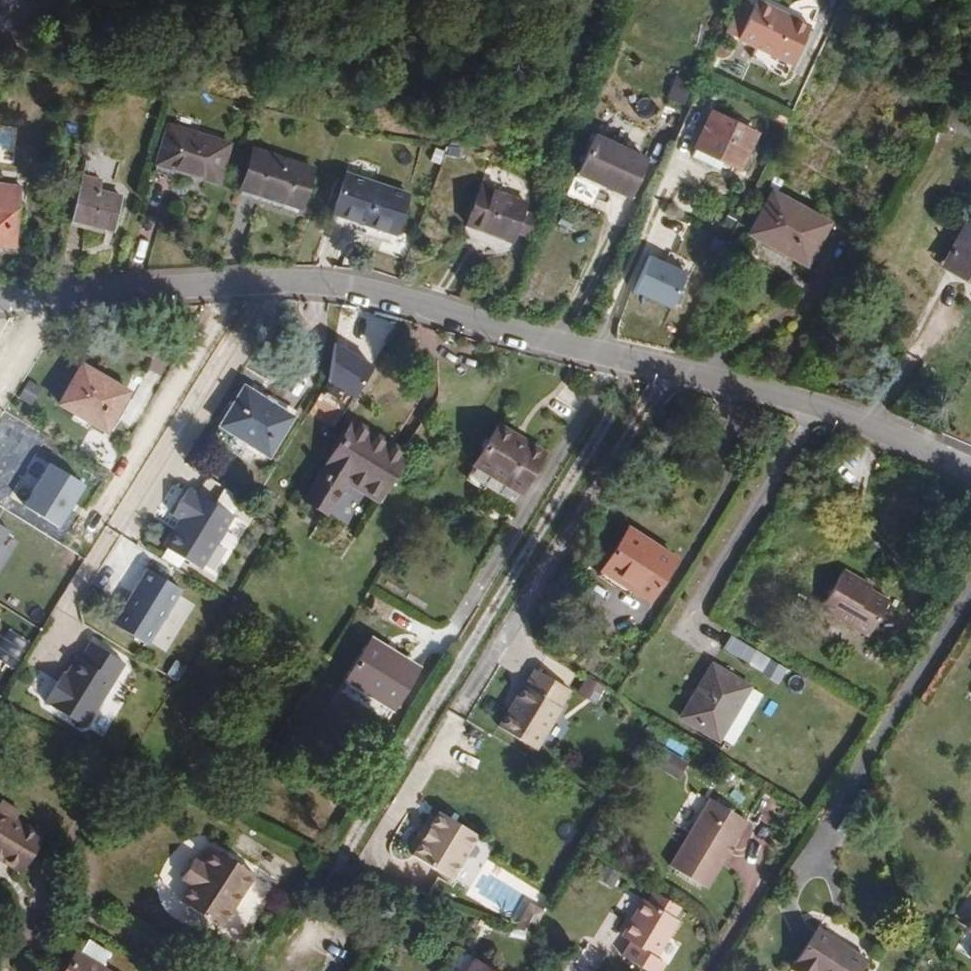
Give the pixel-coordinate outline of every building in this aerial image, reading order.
[(780,64),(794,71),(813,32),(779,15),(762,7),(747,0),(744,0),(742,5),(725,38),(745,47),(743,52),(778,69),(775,74),(780,64)] [(738,172),(755,136),(712,115),(691,160),(710,169),(712,166),(726,172),(729,167),(738,172)] [(164,127),(155,166),(153,174),(180,181),(182,172),(217,180),(226,142),(164,127)] [(632,201),(647,164),(596,142),(581,178),(579,178),(570,201),(594,211),(604,189),(632,201)] [(301,209),(312,170),(250,155),(241,194),(301,209)] [(397,244),(399,234),(409,193),(345,177),(336,217),(333,228),(397,244)] [(114,212),(120,213),(123,196),(102,193),(103,181),(83,178),(74,221),(111,228),(114,212)] [(16,233),(20,189),(0,187),(0,249),(7,249),(8,238),(6,238),(7,232),(16,233)] [(512,252),(526,213),(479,197),(465,235),(512,252)] [(830,227),(774,197),(751,239),(808,269),(830,227)] [(111,228),(74,221),(72,227),(116,235),(120,213),(114,212),(111,228)] [(968,227),(948,261),(968,272),(966,274),(970,277),(970,229),(968,227)] [(15,250),(16,233),(7,232),(6,238),(8,238),(7,249),(15,250)] [(652,252),(631,291),(667,311),(688,271),(652,252)] [(948,261),(947,264),(943,271),(970,287),(970,277),(966,274),(968,272),(948,261)] [(376,367),(335,344),(327,382),(357,400),(376,367)] [(126,401),(79,374),(56,412),(102,440),(126,401)] [(39,384),(27,379),(18,399),(30,404),(39,384)] [(269,464),(294,424),(243,394),(219,435),(269,464)] [(366,461),(378,441),(357,428),(309,508),(329,521),(348,489),(366,461)] [(477,470),(523,497),(547,458),(500,430),(477,470)] [(411,461),(378,441),(366,461),(348,489),(382,509),(411,461)] [(82,482),(46,460),(18,506),(54,528),(82,482)] [(523,497),(477,470),(470,481),(517,508),(523,497)] [(233,520),(188,493),(172,519),(218,546),(233,520)] [(0,518),(0,548),(13,526),(0,518)] [(205,568),(218,546),(177,522),(161,550),(202,573),(205,568)] [(680,566),(630,536),(603,579),(653,610),(680,566)] [(232,554),(218,546),(205,568),(219,576),(232,554)] [(182,593),(147,572),(114,629),(149,649),(153,644),(180,597),(182,593)] [(869,640),(889,604),(858,587),(861,583),(842,574),(821,612),(869,640)] [(193,605),(180,597),(153,644),(166,651),(193,605)] [(123,664),(91,644),(49,711),(82,731),(123,664)] [(748,674),(756,660),(730,645),(722,657),(748,674)] [(350,688),(398,717),(422,677),(374,649),(350,688)] [(538,672),(528,689),(562,709),(572,692),(538,672)] [(718,748),(749,697),(712,675),(680,728),(717,750),(718,748)] [(398,717),(350,688),(343,701),(391,729),(398,717)] [(562,709),(528,689),(527,688),(500,733),(536,755),(538,751),(563,710),(562,709)] [(762,705),(749,697),(718,748),(732,756),(762,705)] [(669,749),(661,768),(682,776),(689,757),(669,749)] [(708,891),(748,826),(711,803),(671,869),(708,891)] [(16,877),(37,844),(12,828),(18,820),(0,809),(0,867),(16,877)] [(453,885),(478,843),(441,821),(433,835),(427,836),(423,844),(424,849),(416,863),(453,885)] [(178,904),(234,942),(269,890),(212,852),(201,868),(192,862),(179,882),(188,888),(178,904)] [(654,911),(661,900),(654,896),(647,908),(654,911)] [(647,908),(643,906),(621,943),(630,948),(622,962),(637,970),(664,970),(666,968),(656,963),(678,926),(674,923),(681,912),(661,900),(654,911),(647,908)] [(533,939),(545,918),(532,910),(518,934),(520,934),(533,939)] [(869,963),(834,942),(820,933),(813,943),(795,970),(864,970),(869,963)] [(91,937),(82,952),(106,966),(115,952),(91,937)] [(76,948),(65,965),(62,970),(113,970),(82,952),(76,948)]
